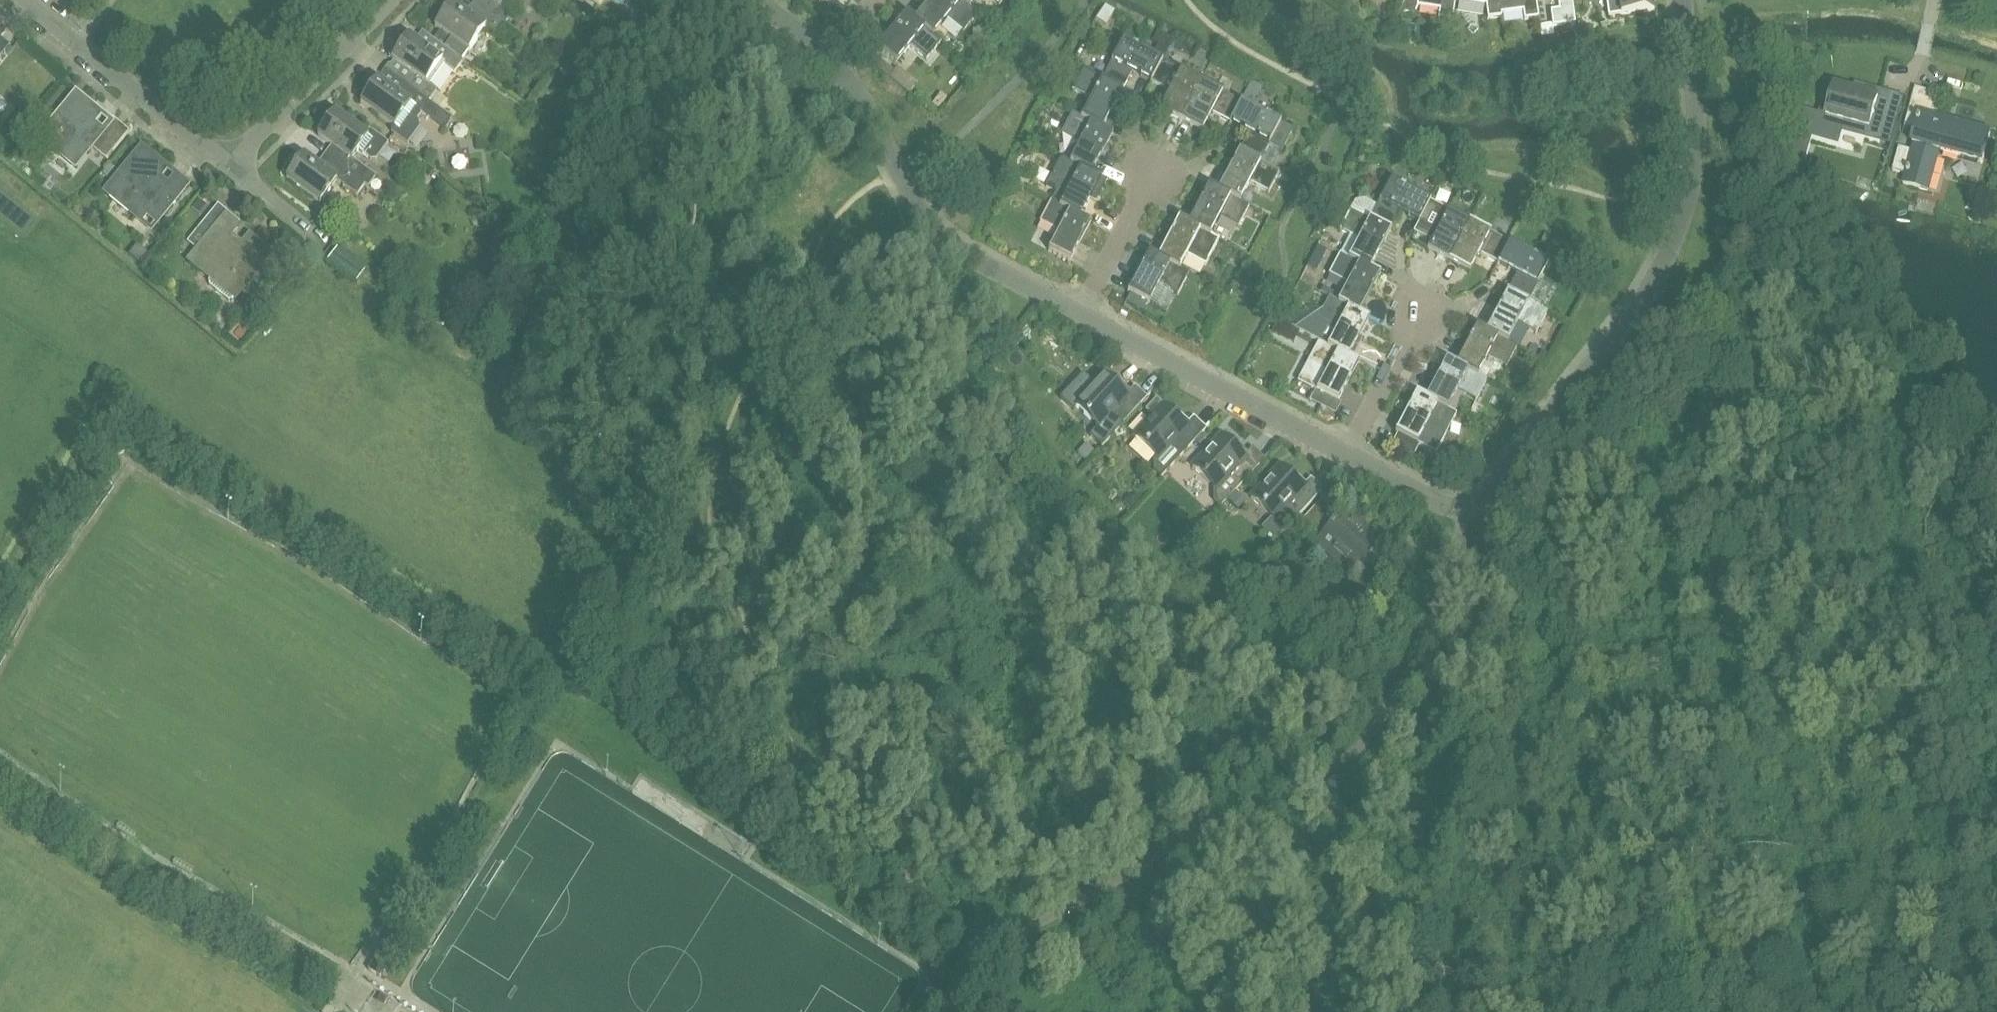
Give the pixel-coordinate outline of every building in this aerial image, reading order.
[(506,0),(475,0),(473,3),(504,25),(512,14),(501,7),(506,0)] [(916,19),(915,19),(934,34),(947,18),(964,32),(979,14),(970,6),(970,7),(962,0),(931,0),(916,19)] [(1399,13),(1413,15),(1417,6),(1440,10),(1438,18),(1452,21),(1456,0),(1404,0),(1399,13)] [(1486,5),(1488,19),(1502,17),(1502,14),(1501,14),(1500,0),(1458,0),(1486,5)] [(1501,14),(1502,14),(1523,11),(1525,20),(1539,18),(1536,0),(1500,0),(1501,14)] [(1559,10),(1551,11),(1553,27),(1576,24),(1572,0),(1558,0),(1559,10)] [(1609,16),(1654,9),(1654,6),(1656,4),(1655,0),(1606,0),(1609,16)] [(504,25),(473,3),(466,13),(452,3),(444,14),(441,13),(436,25),(435,26),(442,31),(436,40),(459,57),(461,59),(468,50),(469,51),(486,28),(496,36),(504,25)] [(915,19),(916,19),(907,11),(878,46),(896,61),(910,44),(928,58),(942,41),(934,34),(915,19)] [(424,32),(417,41),(409,35),(404,43),(400,41),(389,56),(393,58),(392,59),(406,69),(399,79),(428,100),(436,89),(426,82),(433,72),(436,74),(444,63),(455,71),(463,60),(461,59),(459,57),(436,40),(424,32)] [(1163,59),(1134,44),(1123,38),(1103,78),(1102,79),(1124,90),(1133,72),(1151,81),(1163,59)] [(1181,121),(1202,80),(1163,59),(1151,81),(1170,91),(1159,110),(1181,121)] [(1102,79),(1103,78),(1083,68),(1072,88),(1092,99),(1082,117),(1082,118),(1103,129),(1104,128),(1124,90),(1102,79)] [(428,100),(399,79),(392,89),(378,79),(361,102),(393,125),(390,130),(408,142),(419,127),(418,120),(416,119),(422,112),(444,128),(452,117),(429,101),(428,100)] [(1230,123),(1242,100),(1202,80),(1181,121),(1202,133),(1212,113),(1230,123)] [(1879,99),(1865,95),(1866,90),(1854,87),(1852,87),(1851,91),(1835,87),(1825,119),(1816,117),(1808,143),(1834,150),(1840,129),(1869,137),(1870,135),(1873,136),(1890,141),(1890,140),(1882,137),(1891,106),(1899,108),(1899,106),(1891,104),(1878,101),(1879,99)] [(1893,170),(1906,174),(1903,184),(1928,191),(1939,151),(1983,163),(1991,134),(1935,119),(1942,95),(1916,88),(1893,170)] [(40,137),(75,166),(91,146),(106,159),(129,131),(114,118),(111,121),(76,93),(40,137)] [(930,103),(938,110),(944,103),(936,96),(930,103)] [(1294,128),(1281,121),(1242,100),(1230,123),(1249,132),(1239,150),(1260,161),(1261,161),(1270,143),(1282,150),(1294,128)] [(371,130),(367,135),(335,111),(318,135),(332,145),(325,155),(365,184),(368,186),(376,176),(352,159),(359,150),(369,158),(377,157),(388,142),(371,130)] [(1082,118),(1082,117),(1072,112),(1062,133),(1081,143),(1072,161),(1071,162),(1093,173),(1093,172),(1113,134),(1104,128),(1103,129),(1082,118)] [(106,191),(141,220),(147,213),(157,221),(188,184),(142,147),(106,191)] [(1280,171),(1261,161),(1260,161),(1239,150),(1219,189),(1219,190),(1240,200),(1250,181),(1269,192),(1280,171)] [(365,184),(325,155),(318,165),(304,155),(287,178),(321,203),(337,180),(357,195),(365,184)] [(1071,162),(1072,161),(1062,156),(1047,185),(1056,190),(1051,200),(1061,205),(1061,206),(1082,217),(1092,198),(1097,201),(1108,180),(1093,172),(1093,173),(1071,162)] [(1419,222),(1431,200),(1391,179),(1377,205),(1364,198),(1355,201),(1351,209),(1392,230),(1401,212),(1419,222)] [(1219,190),(1219,189),(1209,184),(1189,223),(1210,234),(1220,215),(1239,225),(1250,205),(1240,200),(1219,190)] [(200,199),(193,209),(201,215),(208,206),(204,202),(200,199)] [(1061,206),(1061,205),(1051,200),(1041,221),(1060,231),(1050,251),(1071,262),(1092,222),(1082,217),(1061,206)] [(1449,261),(1470,220),(1431,200),(1419,222),(1437,231),(1427,250),(1449,261)] [(234,300),(235,298),(272,253),(250,236),(242,245),(229,235),(240,222),(218,204),(187,242),(198,250),(190,260),(211,278),(210,280),(210,285),(229,300),(234,300)] [(1392,230),(1351,209),(1340,229),(1360,239),(1350,258),(1371,269),(1392,230)] [(1189,223),(1179,218),(1159,257),(1158,257),(1180,268),(1187,254),(1207,264),(1220,239),(1210,234),(1189,223)] [(1498,263),(1510,241),(1470,220),(1449,261),(1470,273),(1480,254),(1498,263)] [(1528,302),(1549,262),(1510,241),(1498,263),(1516,273),(1507,291),(1528,302)] [(145,254),(146,253),(140,249),(136,246),(129,255),(138,263),(145,254)] [(367,266),(339,246),(329,259),(358,279),(367,266)] [(1158,257),(1159,257),(1149,252),(1128,292),(1149,302),(1159,283),(1179,293),(1190,273),(1180,268),(1158,257)] [(1350,258),(1340,253),(1329,273),(1349,283),(1339,302),(1360,314),(1360,313),(1381,274),(1371,269),(1350,258)] [(1548,312),(1528,302),(1507,291),(1487,330),(1486,330),(1507,341),(1508,341),(1517,322),(1537,332),(1548,312)] [(1339,302),(1329,297),(1319,316),(1315,314),(1296,328),(1292,326),(1292,327),(1318,341),(1349,358),(1350,357),(1370,318),(1360,313),(1360,314),(1339,302)] [(1288,325),(1279,321),(1273,333),(1281,338),(1288,325)] [(1486,330),(1487,330),(1477,325),(1456,363),(1456,364),(1477,375),(1487,356),(1507,366),(1517,346),(1508,341),(1507,341),(1486,330)] [(1359,362),(1350,357),(1349,358),(1318,341),(1298,381),(1338,402),(1359,362)] [(1456,364),(1456,363),(1447,358),(1426,397),(1426,398),(1447,409),(1457,390),(1476,400),(1487,380),(1477,375),(1456,364)] [(1105,374),(1076,405),(1099,426),(1111,414),(1122,425),(1151,394),(1150,393),(1147,396),(1135,385),(1127,394),(1105,374)] [(1426,398),(1426,397),(1416,392),(1395,432),(1416,443),(1436,454),(1457,414),(1447,409),(1426,398)] [(1163,404),(1134,436),(1156,457),(1154,460),(1153,470),(1161,477),(1207,429),(1194,417),(1186,425),(1163,404)] [(1220,507),(1240,486),(1265,459),(1253,447),(1244,456),(1222,435),(1193,466),(1215,488),(1216,503),(1220,507)] [(1098,449),(1089,441),(1085,446),(1080,451),(1089,459),(1094,454),(1098,449)] [(1251,497),(1275,519),(1286,506),(1298,517),(1314,499),(1303,488),(1304,488),(1280,466),(1251,497)] [(1121,499),(1130,507),(1138,499),(1129,490),(1121,499)] [(1228,499),(1237,508),(1245,499),(1236,490),(1228,499)] [(1383,550),(1360,529),(1364,524),(1347,508),(1336,521),(1327,512),(1334,505),(1324,497),(1303,520),(1312,529),(1315,525),(1324,534),(1320,538),(1360,574),(1383,550)] [(1189,542),(1193,538),(1182,528),(1179,532),(1174,537),(1185,547),(1189,542)] [(395,947),(384,940),(367,968),(379,976),(395,947)]
